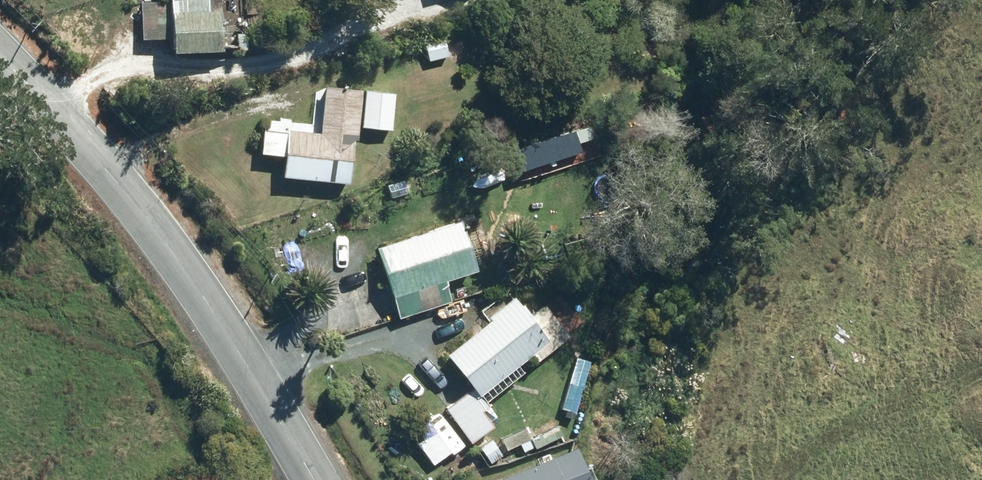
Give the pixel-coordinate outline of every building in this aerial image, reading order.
[(139,4),(140,40),(163,39),(163,55),(220,53),(219,0),(166,0),(166,3),(139,4)] [(441,37),(420,42),(425,62),(446,57),(441,37)] [(277,180),(343,186),(345,162),(351,163),(358,94),(321,90),(317,135),(284,132),(284,135),(259,133),(257,157),(279,158),(277,180)] [(363,92),(359,129),(389,132),(393,95),(363,92)] [(633,155),(618,156),(619,169),(634,167),(633,155)] [(449,301),(442,281),(473,271),(457,222),(378,248),(401,317),(449,301)] [(620,280),(623,269),(616,268),(614,278),(620,280)] [(467,389),(442,407),(468,442),(490,425),(478,409),(485,404),(476,392),(529,353),(534,360),(567,335),(543,303),(524,317),(509,297),(483,316),(485,319),(440,353),(467,389)] [(575,361),(560,410),(572,414),(587,364),(575,361)] [(526,421),(534,438),(529,441),(522,429),(498,441),(509,461),(532,449),(533,452),(560,438),(546,410),(526,421)] [(489,442),(476,450),(488,467),(500,458),(489,442)] [(575,449),(501,479),(588,479),(575,449)]
